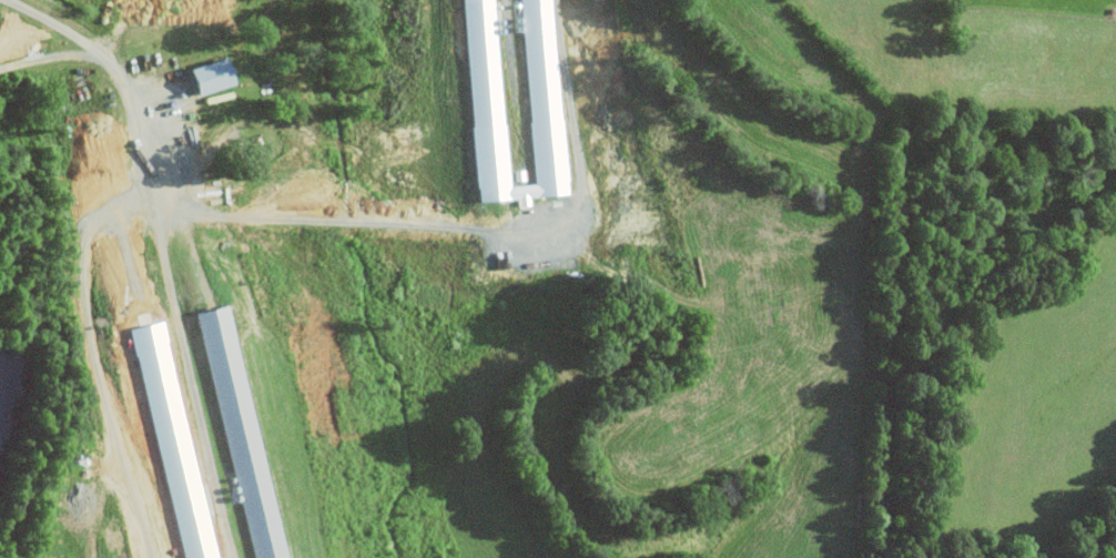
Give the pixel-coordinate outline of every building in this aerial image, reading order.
[(471,201),(516,197),(516,206),(527,205),(527,196),(565,194),(552,0),(518,0),(531,183),(504,185),(491,0),(457,0),(471,201)] [(191,95),(227,83),(219,57),(183,68),(191,95)] [(250,557),(283,557),(229,303),(197,310),(250,557)]
